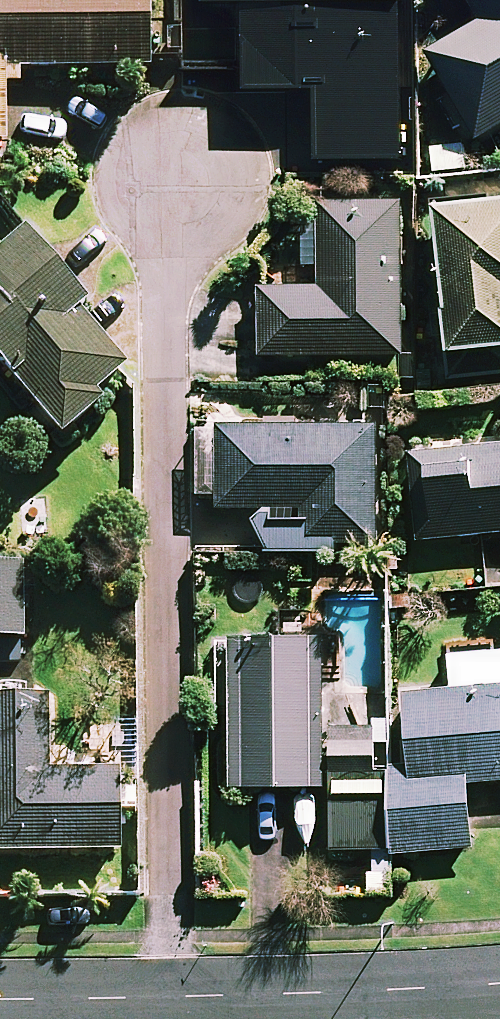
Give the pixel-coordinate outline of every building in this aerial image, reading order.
[(4,144),(7,67),(146,72),(149,0),(0,0),(0,144),(4,144)] [(382,0),(250,0),(250,93),(325,92),(325,153),(402,153),(402,78),(382,78),(382,0)] [(459,46),(495,41),(499,68),(499,0),(452,0),(459,46)] [(440,207),(457,379),(499,374),(499,201),(440,207)] [(403,354),(403,203),(321,204),(321,287),(264,288),(264,355),(403,354)] [(60,440),(104,405),(96,395),(123,373),(76,315),(86,307),(29,237),(0,261),(0,366),(60,440)] [(376,553),(378,426),(221,424),(220,506),(262,507),(262,551),(376,553)] [(411,450),(419,540),(499,533),(499,442),(411,450)] [(24,567),(0,567),(0,640),(24,640),(24,567)] [(404,692),(406,714),(373,716),(375,736),(328,739),(322,636),(231,641),(240,789),(332,783),(337,851),(370,848),(373,896),(394,894),(391,853),(474,847),(470,781),(499,779),(499,686),(404,692)] [(49,698),(0,699),(0,854),(119,853),(119,773),(49,774),(49,698)]
